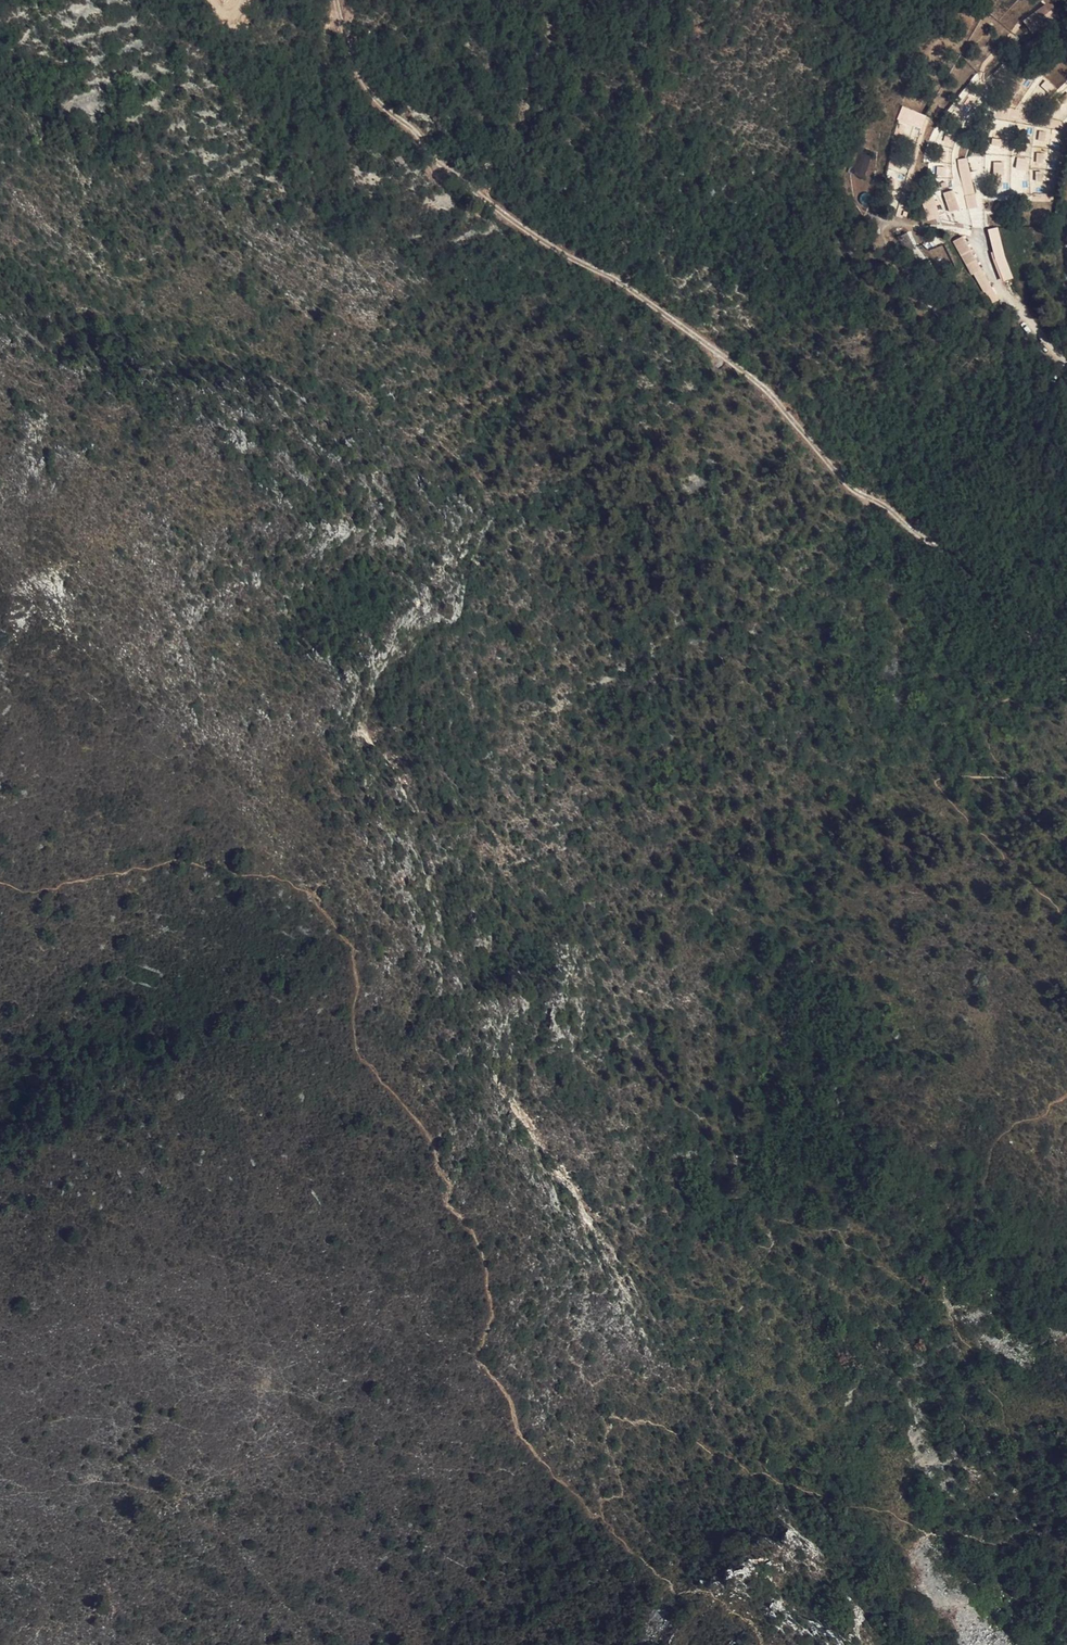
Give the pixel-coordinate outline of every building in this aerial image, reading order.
[(1035,37),(1060,17),(1048,1),(1022,21),(1035,37)] [(922,130),(927,116),(902,107),(897,120),(922,130)] [(867,179),(877,160),(861,153),(852,172),(867,179)] [(958,210),(976,207),(968,157),(950,160),(958,210)] [(949,177),(949,169),(937,168),(936,176),(949,177)] [(952,189),(943,192),(948,212),(958,209),(952,189)] [(997,226),(986,229),(1000,282),(1012,279),(997,226)] [(907,232),(898,236),(909,257),(917,252),(907,232)]
